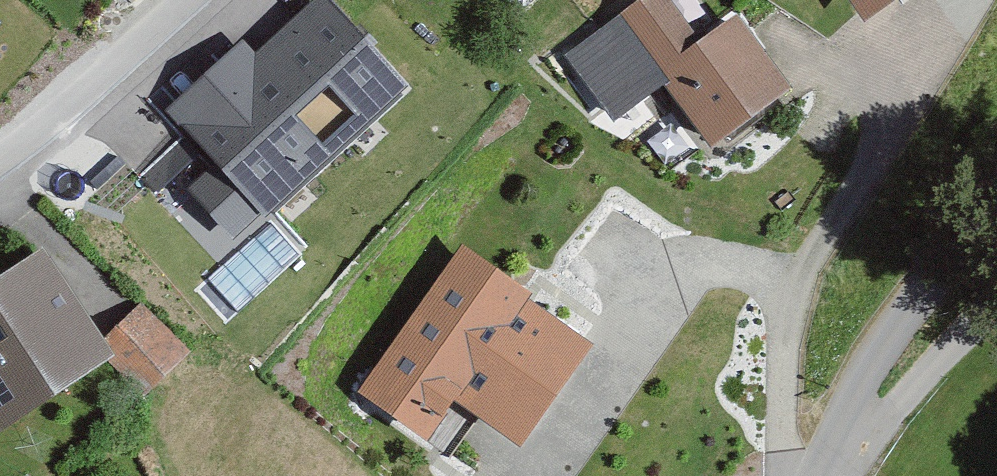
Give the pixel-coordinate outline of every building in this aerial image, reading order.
[(165,107),(209,159),(265,216),(409,83),(333,0),(309,0),(258,47),(245,33),(165,107)] [(744,22),(707,49),(670,0),(655,0),(568,64),(616,130),(670,90),(718,155),(798,97),(744,22)] [(871,30),(913,0),(850,0),(871,30)] [(265,216),(209,159),(185,183),(234,233),(265,216)] [(44,253),(0,283),(0,431),(5,438),(111,365),(136,401),(191,363),(151,307),(105,339),(44,253)] [(600,348),(497,282),(430,385),(534,451),(600,348)]
